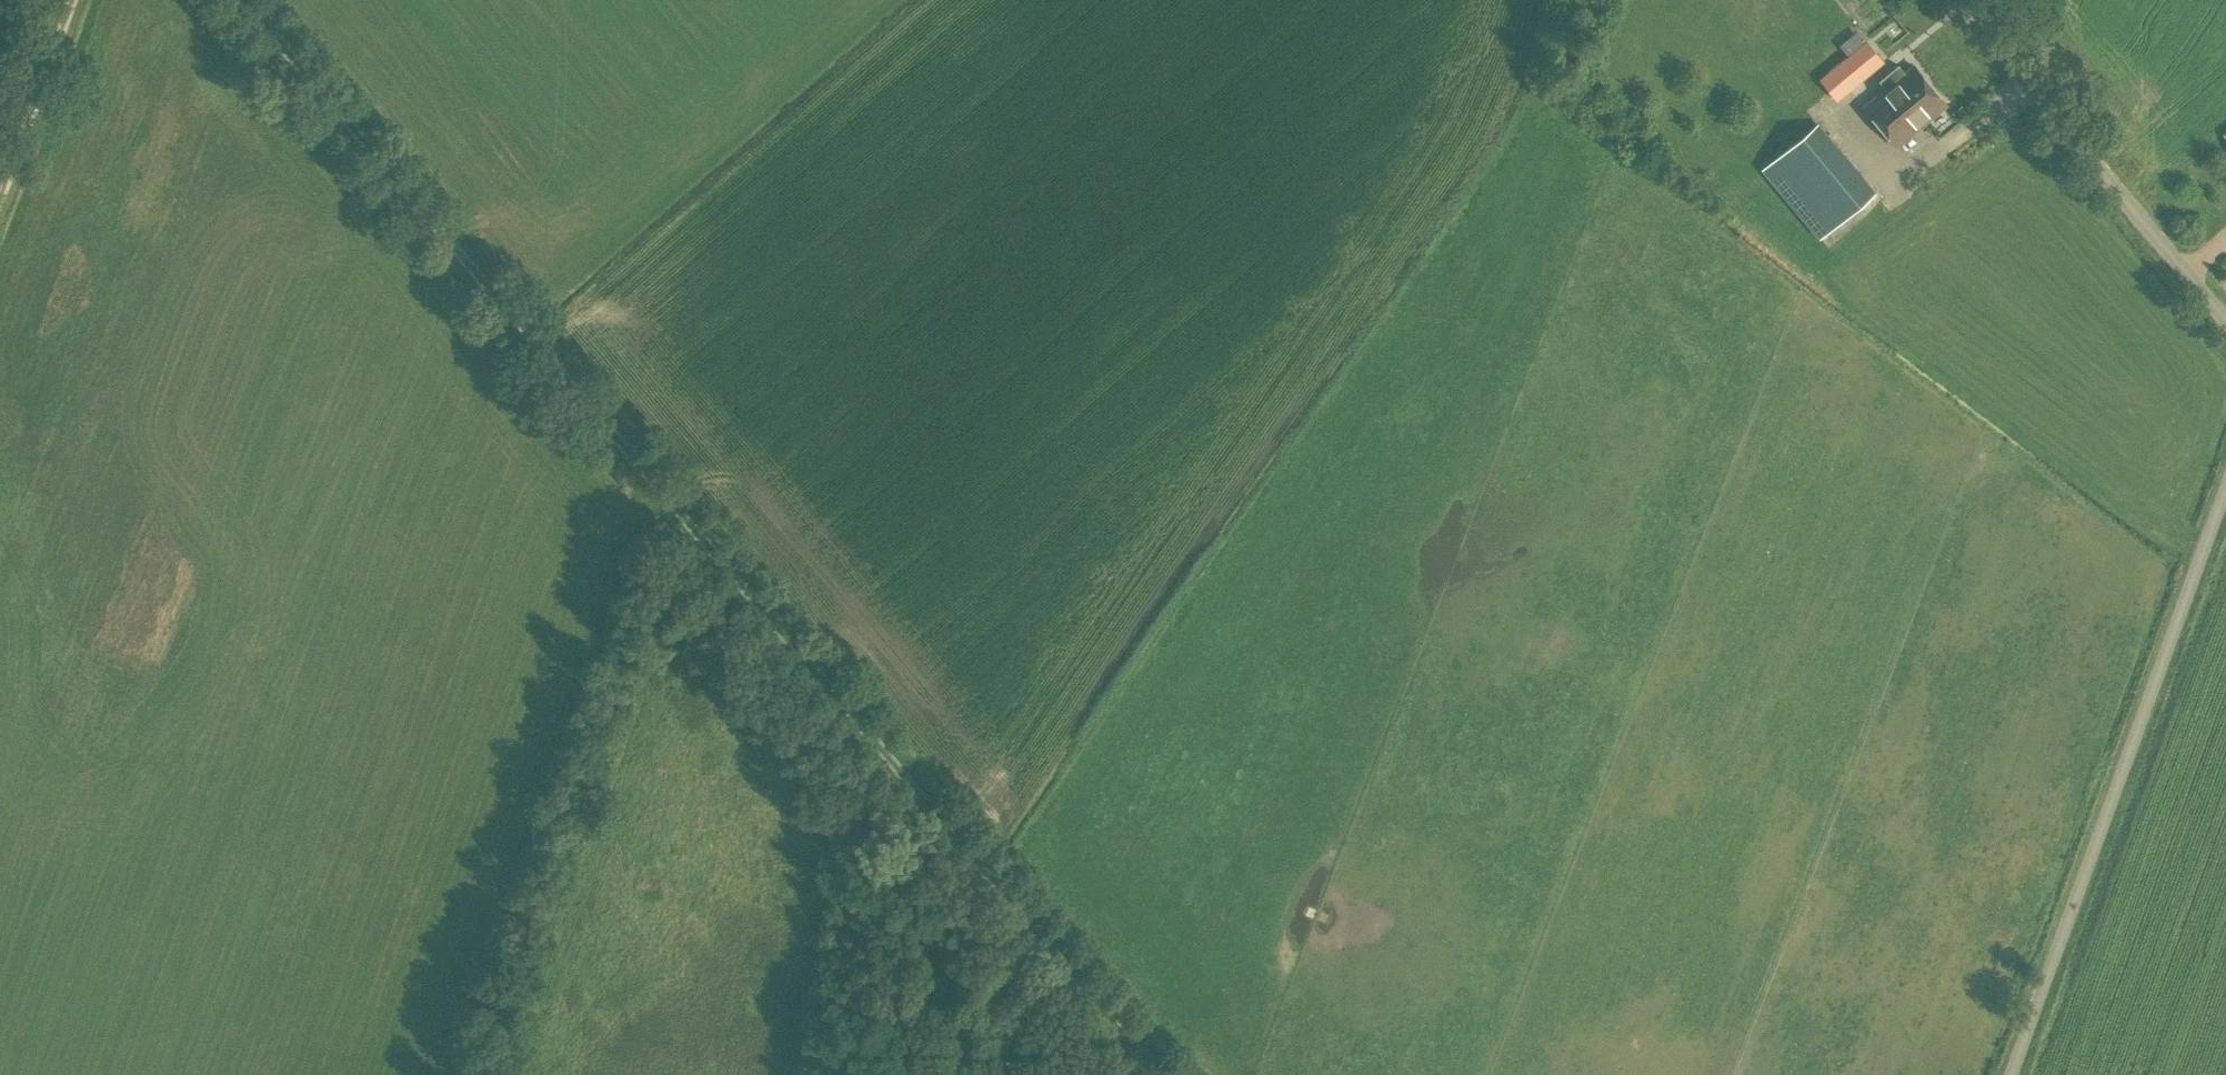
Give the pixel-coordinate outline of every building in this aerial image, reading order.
[(1866,41),(1857,31),(1839,45),(1848,56),(1819,79),(1837,102),(1885,63),(1867,40),(1866,41)] [(1906,101),(1926,124),(1949,105),(1916,64),(1905,72),(1899,65),(1879,81),(1885,88),(1886,88),(1887,90),(1901,105),(1906,101)] [(1901,105),(1887,90),(1886,88),(1885,88),(1862,107),(1896,149),(1926,124),(1906,101),(1901,105)] [(1820,237),(1875,192),(1818,124),(1763,169),(1820,237)]
